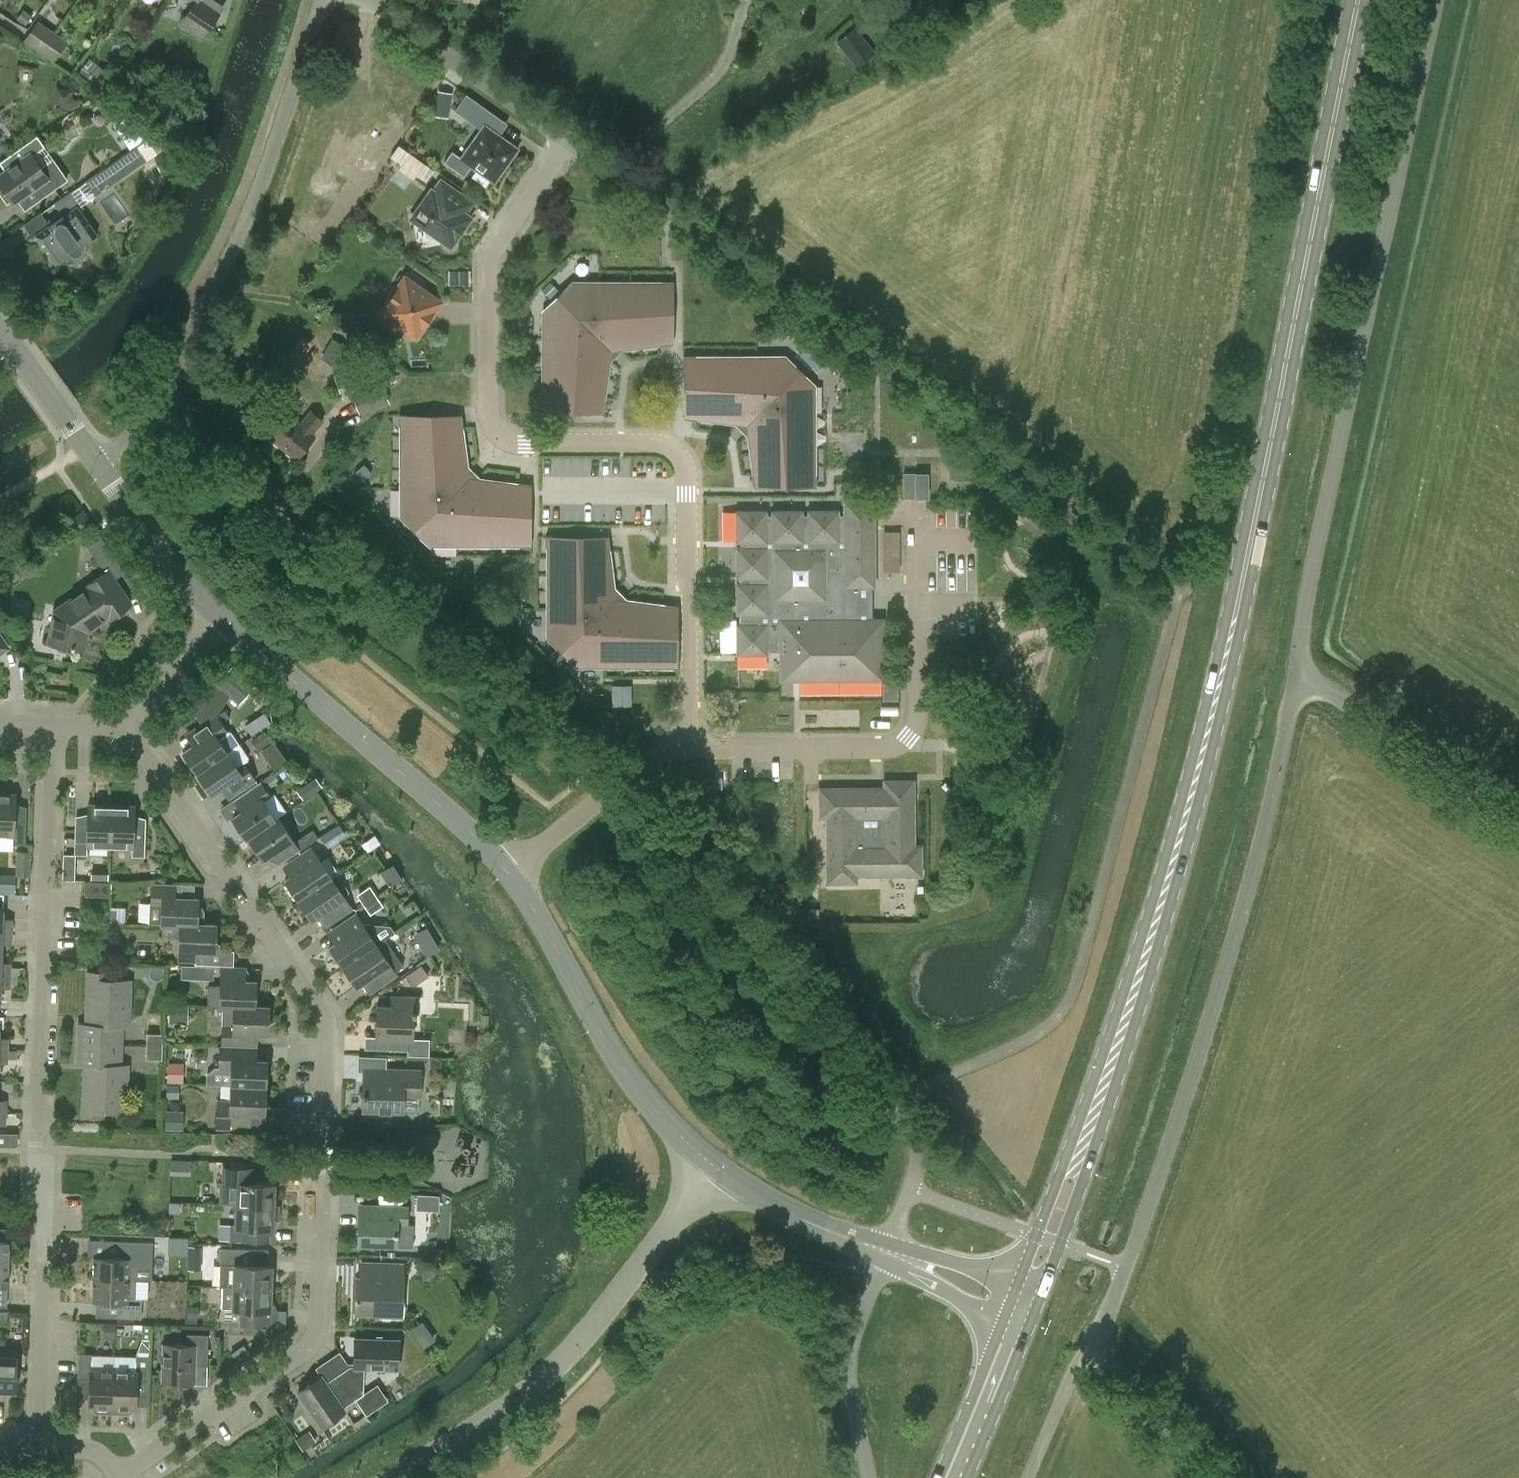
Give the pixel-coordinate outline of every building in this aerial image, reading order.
[(193,2),(191,4),(204,13),(214,0),(190,0),(193,2)] [(214,19),(204,13),(191,32),(201,38),(214,19)] [(41,52),(55,32),(37,20),(24,40),(41,52)] [(859,65),(874,52),(853,27),(836,41),(859,65)] [(67,40),(55,32),(41,52),(54,60),(67,40)] [(517,148),(483,124),(477,119),(485,108),(465,94),(454,110),(480,129),(459,158),(493,182),(517,148)] [(110,119),(123,138),(143,122),(124,110),(110,119)] [(40,197),(65,179),(51,159),(39,167),(30,155),(44,145),(37,135),(0,161),(0,162),(5,170),(0,174),(0,186),(2,188),(0,189),(0,195),(6,203),(10,200),(12,202),(33,187),(40,197)] [(402,164),(410,152),(398,144),(390,155),(402,164)] [(96,194),(147,159),(138,145),(94,175),(87,181),(96,194)] [(434,169),(424,162),(415,173),(425,181),(434,169)] [(437,236),(449,244),(468,217),(465,214),(473,203),(440,180),(432,191),(431,191),(411,218),(426,228),(425,233),(428,237),(433,238),(437,236)] [(55,262),(96,233),(76,205),(35,234),(55,262)] [(414,338),(431,313),(416,302),(424,291),(403,276),(384,303),(387,318),(414,338)] [(542,412),(542,410),(574,410),(574,408),(582,408),(582,410),(603,410),(603,412),(604,412),(606,399),(604,399),(609,360),(621,348),(660,343),(660,345),(673,343),(673,342),(671,342),(671,321),(669,321),(669,313),(671,313),(671,281),(674,281),(674,280),(661,280),(661,282),(573,282),(563,292),(562,290),(551,300),(553,302),(543,311),(543,400),(541,400),(541,412),(542,412)] [(301,336),(288,354),(299,362),(312,343),(301,336)] [(322,358),(334,365),(346,346),(334,338),(322,358)] [(683,355),(684,417),(738,424),(746,432),(753,487),(816,487),(816,385),(785,355),(753,354),(683,355)] [(334,372),(343,397),(384,382),(375,356),(334,372)] [(314,434),(311,432),(322,420),(309,410),(299,422),(284,409),(265,433),(294,457),(314,434)] [(529,506),(529,495),(529,484),(531,484),(531,483),(529,483),(523,482),(518,482),(518,484),(479,479),(476,476),(470,470),(466,466),(461,427),(464,427),(462,414),(461,414),(461,416),(440,416),(440,418),(432,418),(432,416),(423,416),(400,416),(400,414),(399,414),(399,426),(401,426),(401,515),(411,525),(409,526),(419,536),(420,534),(430,544),(519,544),(519,546),(531,546),(531,545),(529,545),(529,521),(529,513),(527,513),(527,506),(529,506)] [(903,497),(916,497),(916,473),(903,473),(903,497)] [(780,679),(883,678),(883,617),(875,617),(874,499),(844,499),(844,509),(736,510),(737,653),(780,652),(780,679)] [(117,560),(101,535),(87,544),(104,569),(117,560)] [(546,535),(546,547),(548,547),(548,636),(557,646),(556,647),(566,657),(567,656),(577,665),(666,665),(666,668),(678,668),(678,666),(676,666),(676,634),(674,634),(674,627),(676,627),(676,606),(678,606),(678,605),(665,603),(664,605),(625,600),(613,588),(608,549),(610,549),(609,535),(607,535),(607,537),(586,537),(586,539),(579,539),(579,537),(547,537),(547,535),(546,535)] [(109,618),(130,603),(108,570),(86,585),(88,587),(55,610),(49,642),(83,648),(86,630),(107,616),(109,618)] [(254,685),(231,666),(216,684),(239,703),(254,685)] [(252,733),(274,721),(268,711),(246,723),(252,733)] [(183,751),(197,773),(227,752),(240,744),(231,731),(227,731),(216,714),(185,735),(192,745),(183,751)] [(258,745),(273,738),(268,728),(253,734),(258,745)] [(277,739),(263,748),(277,768),(290,759),(277,739)] [(227,752),(197,773),(212,794),(221,788),(228,798),(255,779),(244,763),(248,760),(249,756),(240,744),(227,752)] [(857,874),(922,874),(922,844),(915,844),(914,779),(884,779),(884,787),(819,787),(820,817),(827,817),(827,882),(857,882),(857,874)] [(247,838),(249,837),(275,818),(277,816),(286,810),(274,793),(270,796),(260,781),(233,799),(241,810),(232,817),(247,838)] [(0,793),(0,833),(13,834),(13,844),(25,844),(26,828),(14,827),(15,794),(0,793)] [(87,844),(110,845),(111,805),(88,804),(87,838),(75,838),(74,854),(87,854),(87,844)] [(134,806),(111,805),(110,845),(132,846),(132,856),(145,856),(145,840),(133,839),(134,806)] [(277,816),(275,818),(249,837),(263,858),(272,851),(280,863),(300,850),(294,841),(277,816)] [(294,841),(300,850),(313,841),(307,832),(294,841)] [(285,880),(298,900),(331,877),(318,857),(311,848),(283,866),(290,876),(285,880)] [(29,875),(30,850),(17,849),(16,874),(29,875)] [(75,864),(63,863),(62,880),(74,880),(75,864)] [(337,873),(331,877),(298,900),(311,920),(334,904),(341,914),(351,907),(345,899),(349,891),(337,873)] [(3,874),(3,893),(16,893),(16,879),(12,874),(3,874)] [(109,896),(110,882),(85,881),(84,895),(109,896)] [(162,902),(161,923),(216,925),(216,924),(203,924),(204,910),(201,907),(197,907),(198,898),(174,897),(175,884),(152,883),(152,901),(162,902)] [(357,893),(364,903),(377,894),(370,885),(357,893)] [(383,904),(377,894),(364,903),(370,913),(383,904)] [(12,931),(12,923),(3,922),(3,908),(0,908),(0,931),(12,931)] [(329,946),(343,966),(376,943),(385,937),(381,939),(370,923),(361,922),(356,914),(328,933),(335,943),(329,946)] [(215,951),(216,925),(161,923),(179,924),(178,959),(195,959),(195,964),(211,964),(212,951),(215,951)] [(431,924),(417,932),(432,954),(445,946),(431,924)] [(12,931),(0,931),(0,952),(2,953),(2,939),(11,939),(12,931)] [(385,937),(376,943),(343,966),(356,986),(379,971),(385,981),(396,973),(394,971),(403,965),(385,937)] [(2,953),(0,952),(0,974),(10,975),(10,967),(1,966),(2,953)] [(426,963),(410,973),(416,983),(432,973),(426,963)] [(220,1005),(269,1006),(255,1005),(256,980),(245,980),(245,966),(221,965),(220,985),(211,984),(208,987),(207,1005),(220,1005)] [(78,1023),(77,1043),(122,1045),(122,1016),(130,1016),(131,979),(109,978),(109,972),(87,971),(85,1023),(78,1023)] [(10,975),(0,974),(0,997),(0,983),(10,983),(10,975)] [(409,1050),(409,1038),(412,1038),(413,1014),(416,1014),(417,996),(392,995),(392,1005),(377,1005),(376,1037),(369,1036),(368,1049),(409,1050)] [(268,1032),(269,1006),(220,1005),(220,1006),(223,1006),(222,1043),(256,1044),(257,1032),(268,1032)] [(147,1032),(147,1045),(162,1045),(163,1033),(147,1032)] [(121,1074),(122,1045),(77,1043),(77,1064),(84,1064),(82,1116),(105,1117),(105,1110),(127,1111),(128,1074),(121,1074)] [(162,1058),(162,1045),(147,1045),(146,1057),(162,1058)] [(231,1070),(231,1085),(266,1086),(267,1060),(238,1059),(239,1047),(220,1046),(219,1069),(231,1070)] [(186,1064),(170,1064),(170,1080),(186,1080),(186,1064)] [(420,1097),(421,1069),(381,1068),(380,1082),(364,1081),(363,1095),(365,1095),(365,1110),(403,1111),(403,1096),(420,1097)] [(265,1112),(266,1086),(231,1085),(230,1100),(218,1100),(217,1122),(230,1123),(230,1111),(265,1112)] [(237,1182),(236,1204),(274,1205),(274,1183),(254,1182),(255,1164),(222,1164),(222,1181),(237,1182)] [(419,1192),(419,1208),(443,1209),(443,1192),(419,1192)] [(236,1204),(236,1225),(221,1224),(221,1239),(268,1241),(269,1227),(273,1227),(273,1220),(280,1220),(280,1205),(274,1205),(236,1204)] [(358,1243),(396,1244),(412,1245),(413,1225),(407,1224),(407,1206),(382,1205),(382,1218),(359,1217),(358,1243)] [(8,1263),(9,1240),(0,1240),(0,1262),(8,1263)] [(93,1278),(128,1279),(136,1279),(151,1280),(152,1242),(119,1241),(119,1257),(94,1256),(93,1278)] [(223,1285),(271,1287),(272,1265),(268,1265),(268,1250),(220,1249),(219,1285),(223,1285)] [(8,1263),(0,1262),(0,1285),(8,1285),(8,1263)] [(401,1297),(402,1264),(381,1264),(380,1278),(357,1278),(356,1311),(395,1312),(396,1297),(401,1297)] [(136,1279),(128,1279),(93,1278),(92,1300),(118,1301),(117,1317),(141,1318),(142,1298),(135,1298),(136,1279)] [(270,1309),(271,1287),(223,1285),(222,1308),(240,1308),(240,1325),(266,1325),(266,1309),(270,1309)] [(162,1381),(182,1382),(194,1382),(195,1358),(207,1359),(208,1335),(187,1334),(186,1344),(164,1343),(162,1381)] [(355,1339),(354,1366),(350,1366),(339,1374),(356,1398),(363,1393),(364,1367),(398,1368),(399,1340),(355,1339)] [(17,1350),(0,1350),(0,1399),(2,1399),(2,1390),(16,1390),(17,1350)] [(112,1413),(112,1407),(113,1369),(91,1368),(92,1353),(79,1353),(78,1377),(90,1378),(89,1406),(92,1406),(92,1409),(95,1412),(112,1413)] [(114,1355),(113,1369),(112,1407),(112,1413),(129,1413),(132,1410),(132,1407),(135,1408),(136,1379),(150,1380),(150,1355),(136,1355),(136,1356),(114,1355)] [(343,1407),(356,1398),(339,1374),(326,1382),(321,1376),(298,1391),(321,1426),(344,1410),(343,1407)] [(312,1427),(299,1435),(306,1447),(319,1439),(312,1427)]
